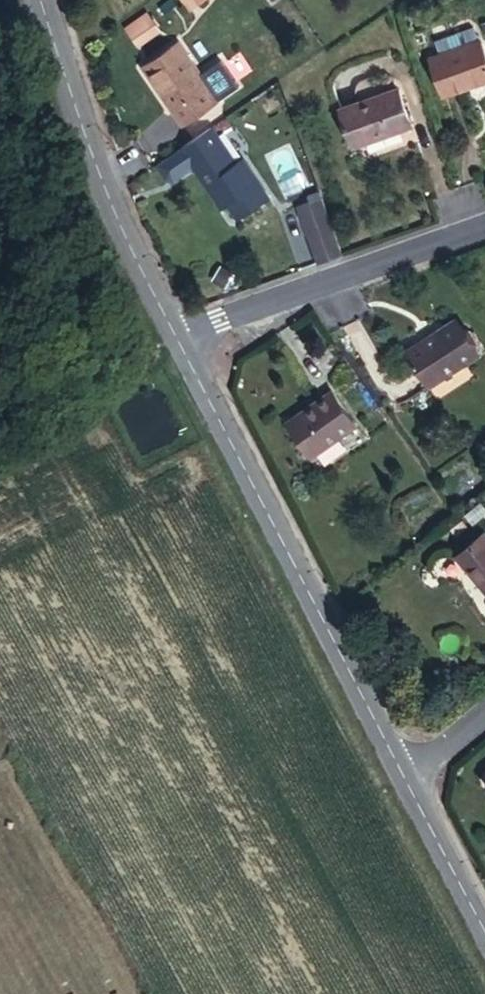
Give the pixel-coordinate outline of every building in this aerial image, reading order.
[(209,0),(180,0),(191,14),(209,0)] [(125,26),(139,49),(163,34),(149,11),(125,26)] [(453,105),(484,91),(484,47),(479,34),(441,51),(447,65),(437,69),(453,105)] [(146,70),(176,112),(212,86),(181,44),(146,70)] [(212,86),(176,112),(189,130),(225,104),(212,86)] [(404,92),(343,115),(357,152),(419,130),(404,92)] [(194,170),(226,217),(235,210),(244,223),(276,200),(252,165),(243,172),(214,129),(158,168),(168,183),(174,184),(194,170)] [(342,255),(319,197),(296,207),(318,264),(342,255)] [(441,339),(409,362),(432,396),(466,373),(441,339)] [(335,398),(295,430),(320,464),(360,432),(335,398)] [(458,560),(484,596),(484,541),(458,560)]
